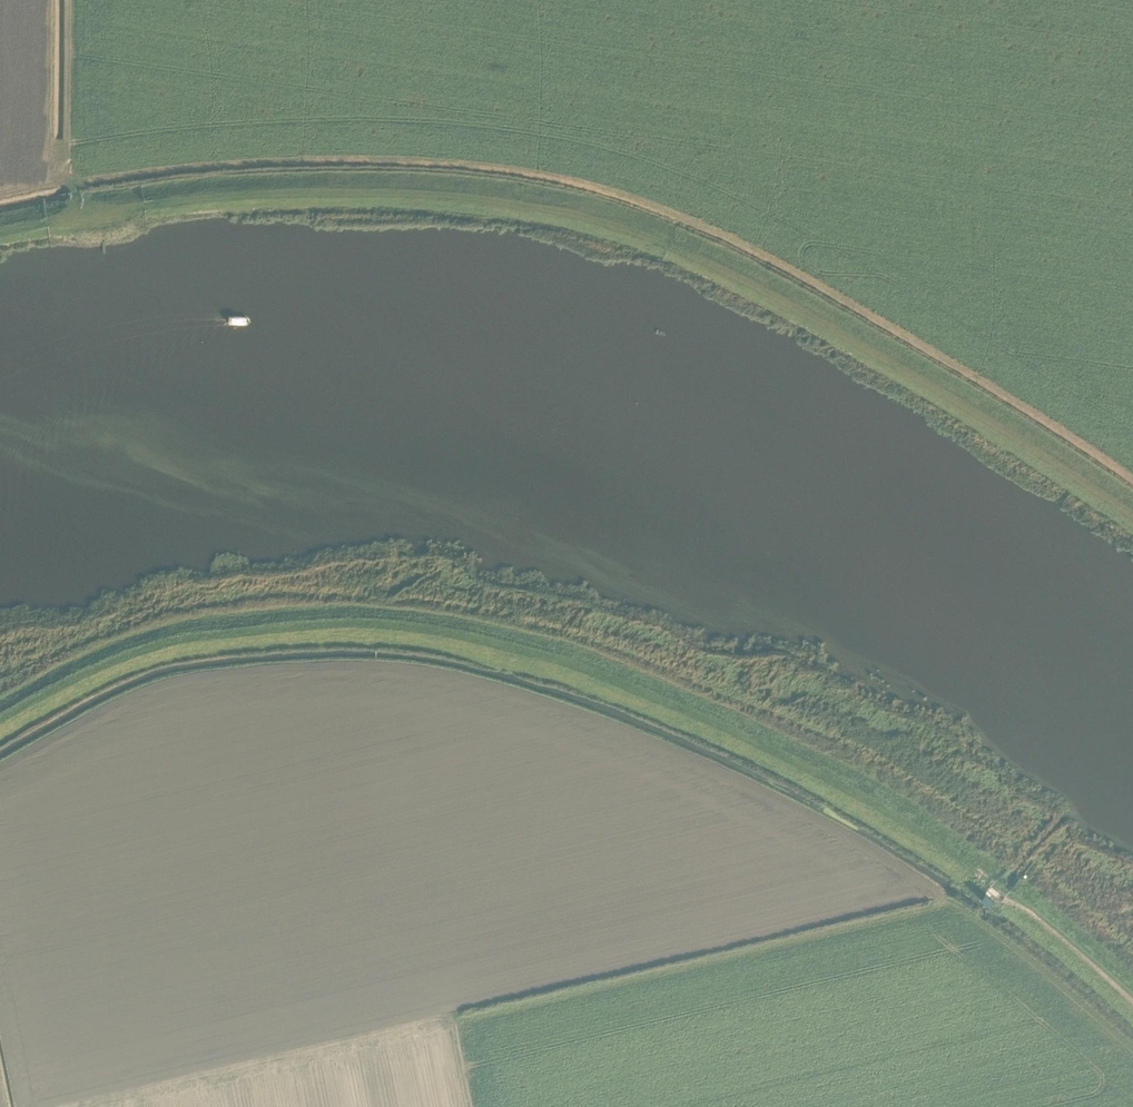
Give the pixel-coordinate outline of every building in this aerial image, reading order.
[(990,905),(994,899),(986,893),(981,899),(990,905)]
